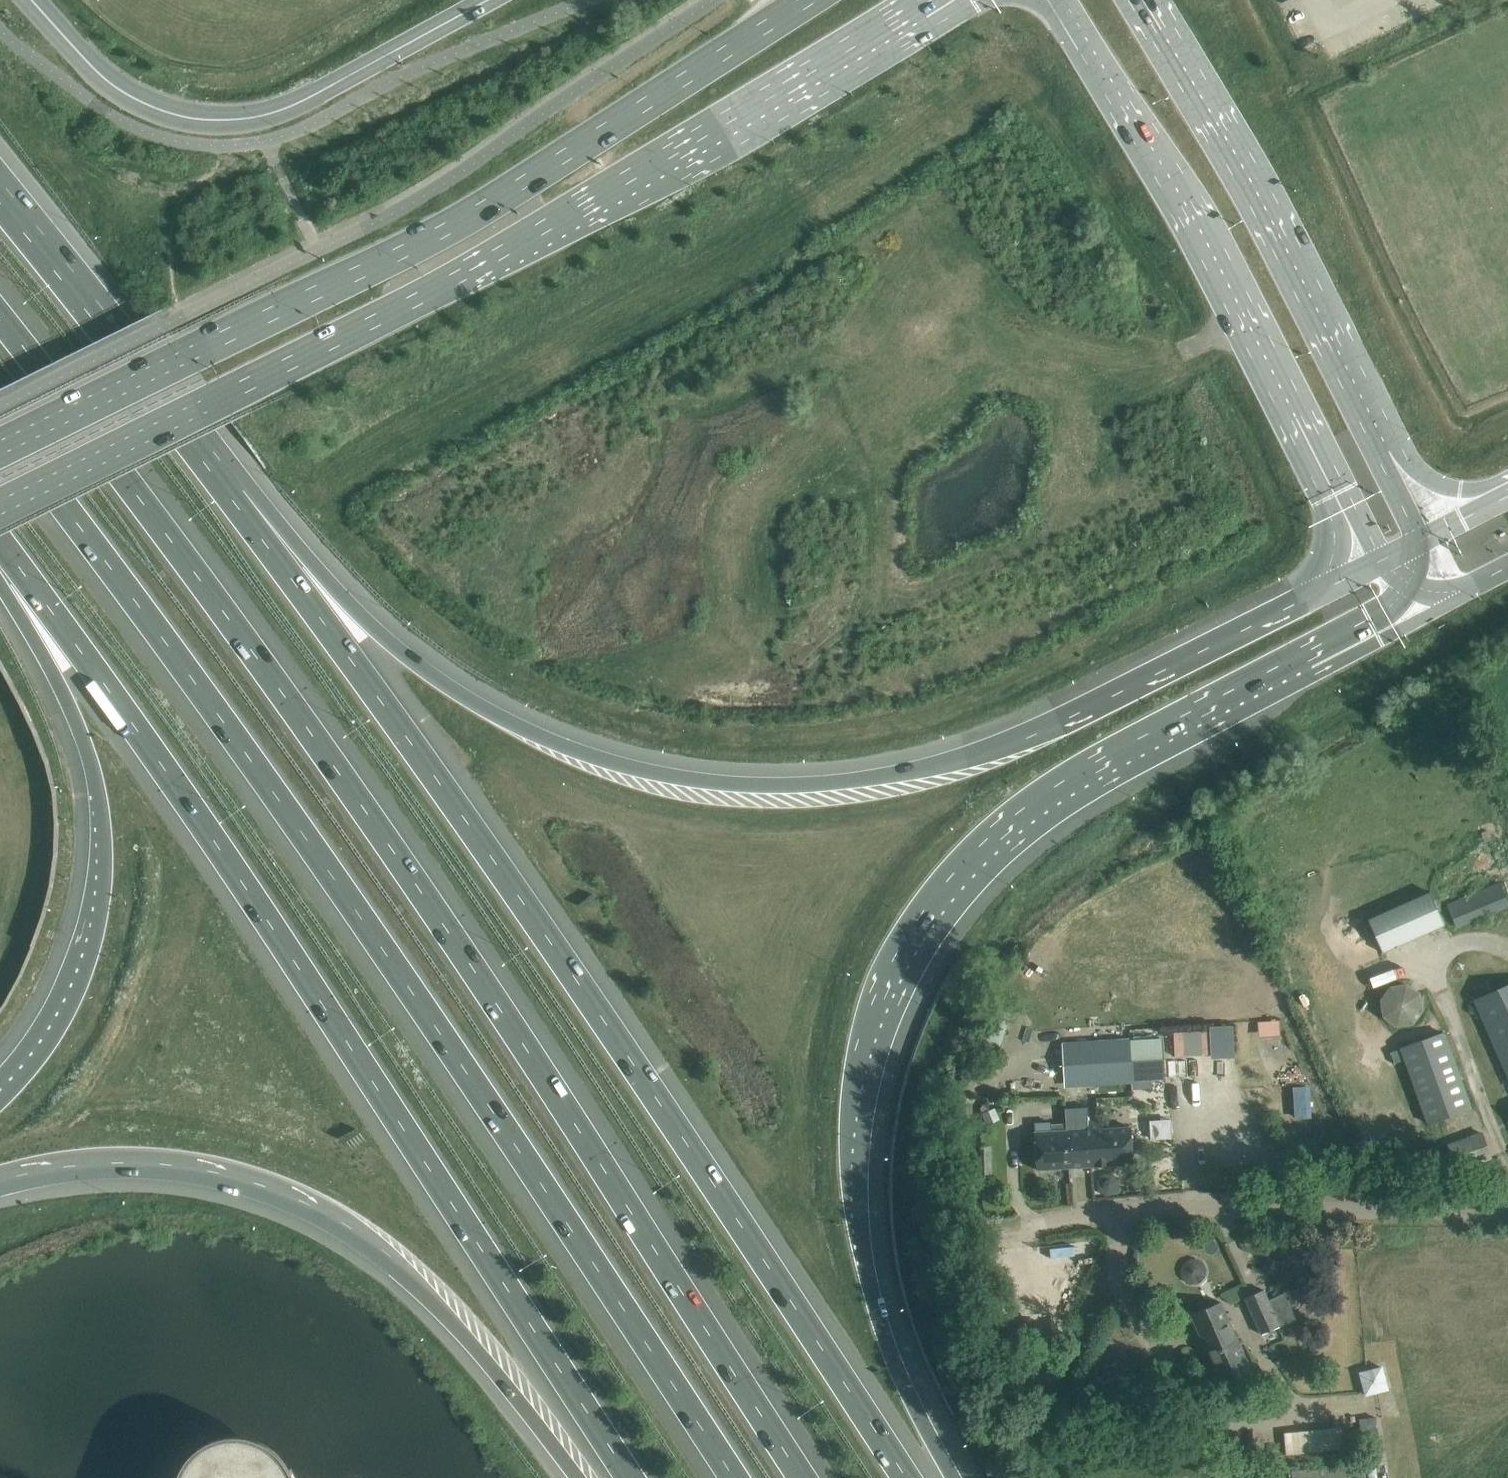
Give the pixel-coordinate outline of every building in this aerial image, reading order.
[(1439,894),(1362,921),(1371,947),(1438,923),(1441,932),(1498,912),(1491,892),(1444,908),(1439,894)] [(1422,1006),(1422,1005),(1422,1001),(1420,996),(1416,990),(1410,985),(1402,983),(1397,983),(1394,984),(1391,985),(1386,989),(1383,992),(1380,996),(1379,1000),(1379,1004),(1379,1009),(1380,1013),(1384,1020),(1391,1025),(1399,1027),(1407,1026),(1411,1024),(1415,1021),(1418,1018),(1420,1014),(1422,1006)] [(1474,1000),(1507,1075),(1507,985),(1474,1000)] [(1280,1021),(1258,1022),(1259,1030),(1266,1030),(1266,1037),(1281,1036),(1280,1021)] [(1178,1060),(1212,1059),(1211,1030),(1177,1031),(1178,1060)] [(1444,1031),(1399,1048),(1401,1053),(1403,1057),(1404,1060),(1427,1125),(1432,1123),(1472,1108),(1461,1078),(1444,1031)] [(1166,1078),(1163,1038),(1058,1045),(1060,1085),(1166,1078)] [(1294,1086),(1295,1117),(1312,1116),(1310,1085),(1294,1086)] [(1148,1098),(1152,1147),(1172,1145),(1171,1125),(1169,1125),(1166,1096),(1148,1098)] [(1076,1130),(1070,1131),(1072,1167),(1093,1165),(1093,1144),(1082,1144),(1081,1130),(1092,1129),(1091,1111),(1088,1111),(1087,1107),(1075,1108),(1076,1121),(1076,1130)] [(989,1110),(982,1113),(987,1125),(1000,1119),(995,1108),(989,1110)] [(1092,1129),(1081,1130),(1082,1144),(1093,1144),(1093,1165),(1133,1163),(1131,1127),(1104,1129),(1103,1111),(1091,1111),(1092,1129)] [(1051,1121),(1034,1122),(1035,1133),(1037,1169),(1072,1167),(1070,1131),(1067,1131),(1052,1132),(1051,1121)] [(1481,1132),(1448,1144),(1457,1170),(1491,1158),(1481,1132)] [(991,1146),(981,1146),(981,1174),(983,1174),(992,1174),(991,1146)] [(1262,1269),(1275,1274),(1280,1261),(1266,1256),(1262,1269)] [(1194,1257),(1193,1257),(1192,1257),(1191,1257),(1190,1258),(1189,1258),(1188,1258),(1187,1259),(1186,1260),(1185,1260),(1184,1261),(1183,1262),(1183,1263),(1182,1264),(1182,1265),(1181,1266),(1181,1267),(1181,1268),(1180,1269),(1180,1270),(1180,1271),(1181,1272),(1181,1274),(1181,1275),(1182,1276),(1182,1277),(1183,1278),(1183,1279),(1184,1279),(1185,1280),(1186,1281),(1187,1281),(1188,1282),(1189,1282),(1190,1283),(1191,1283),(1192,1283),(1193,1283),(1195,1283),(1196,1283),(1197,1283),(1198,1282),(1199,1282),(1200,1281),(1201,1281),(1202,1280),(1203,1279),(1203,1278),(1204,1277),(1205,1276),(1205,1275),(1206,1274),(1206,1273),(1206,1272),(1206,1271),(1206,1270),(1206,1269),(1206,1268),(1206,1267),(1205,1266),(1205,1265),(1204,1264),(1204,1263),(1203,1262),(1202,1261),(1202,1260),(1201,1259),(1200,1259),(1199,1258),(1198,1258),(1197,1258),(1195,1257),(1194,1257)] [(1269,1301),(1264,1289),(1245,1297),(1262,1334),(1280,1326),(1279,1325),(1291,1319),(1293,1315),(1285,1297),(1281,1295),(1269,1301)] [(1251,1371),(1220,1301),(1191,1314),(1222,1384),(1251,1371)] [(1384,1368),(1361,1374),(1367,1397),(1390,1391),(1384,1368)] [(177,1477),(296,1477),(291,1468),(286,1459),(279,1452),(272,1445),(263,1440),(254,1436),(245,1434),(235,1433),(225,1434),(215,1437),(206,1441),(198,1447),(191,1454),(185,1461),(180,1470),(177,1477)]
